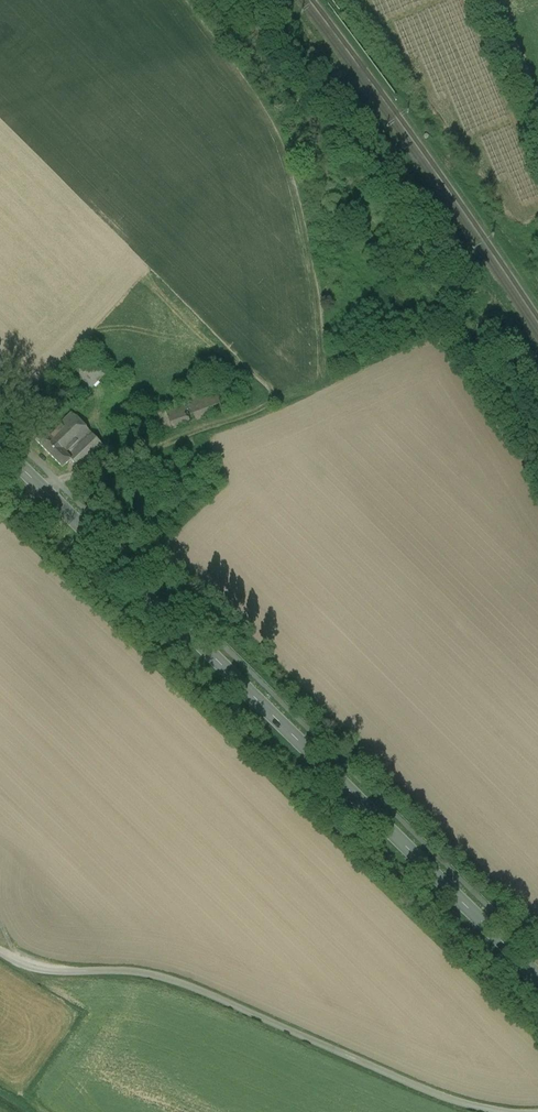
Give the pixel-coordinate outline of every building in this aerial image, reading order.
[(85,355),(68,372),(88,393),(104,375),(85,355)] [(218,376),(183,388),(188,402),(222,389),(218,376)] [(188,402),(165,410),(172,430),(230,409),(222,389),(188,402)] [(102,445),(71,414),(48,437),(71,460),(78,468),(102,445)] [(48,437),(44,433),(35,441),(62,469),(71,460),(48,437)]
